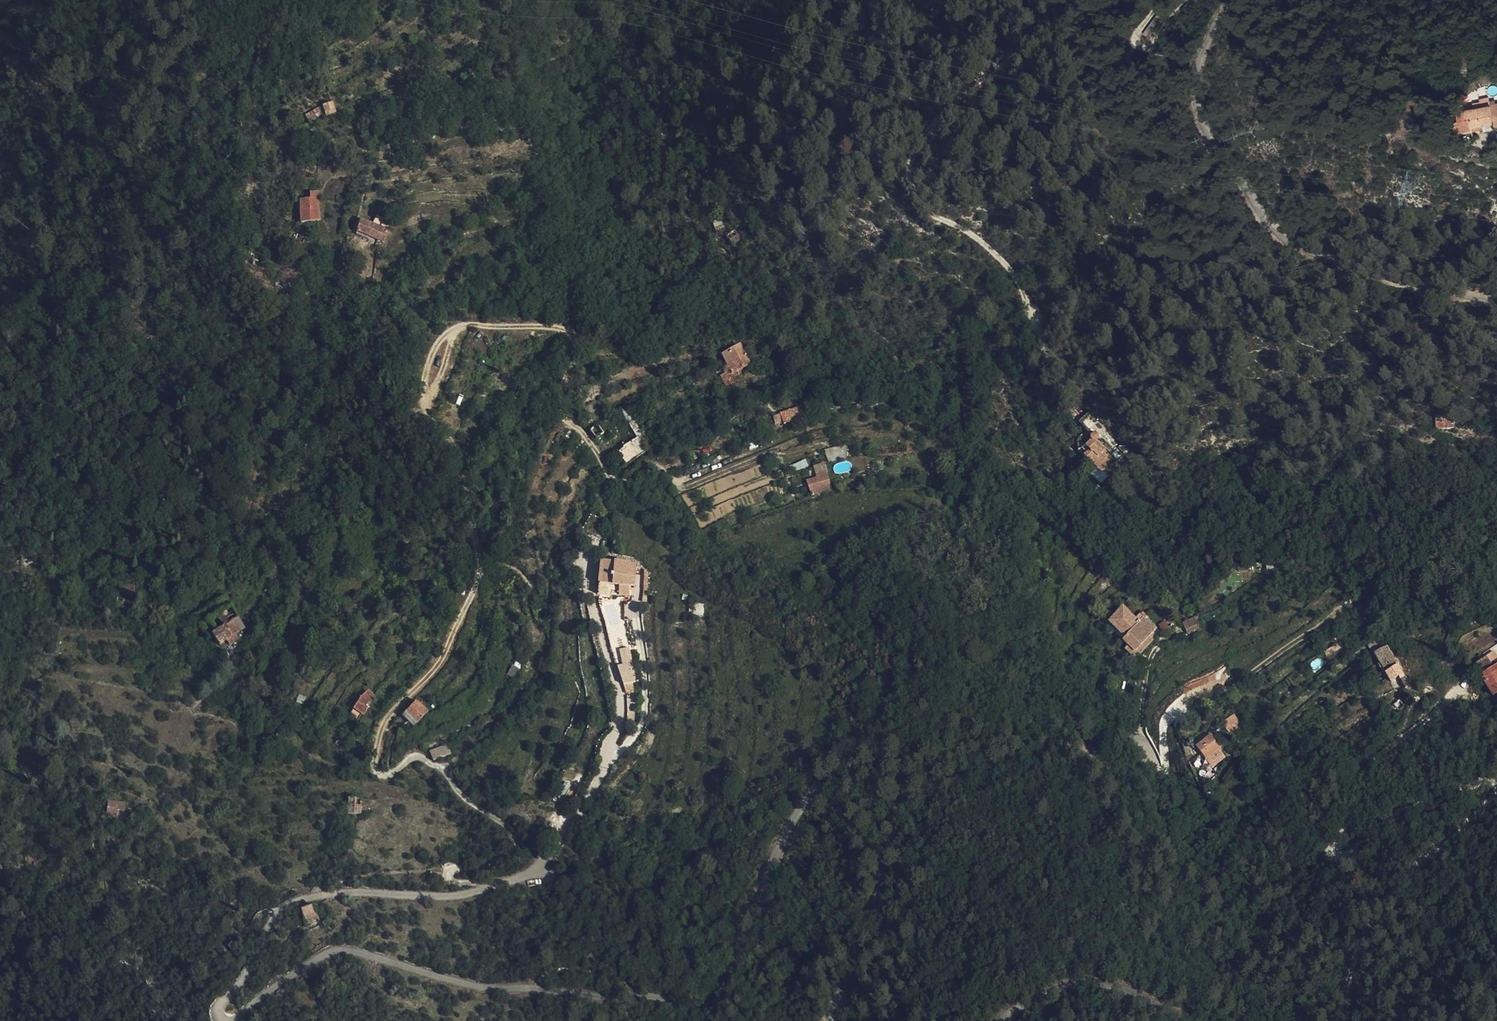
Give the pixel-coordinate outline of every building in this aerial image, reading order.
[(1462,106),(1463,116),(1457,116),(1458,130),(1476,129),(1476,124),(1494,122),(1495,129),(1496,129),(1496,103),(1462,106)] [(338,113),(337,112),(334,104),(326,107),(330,117),(338,113)] [(306,114),(308,120),(321,114),(318,108),(306,114)] [(304,202),(304,205),(304,212),(313,211),(321,211),(320,201),(317,201),(304,202)] [(301,220),(301,225),(313,224),(313,211),(304,212),(304,219),(301,220)] [(321,211),(313,211),(313,224),(321,224),(321,211)] [(361,234),(373,238),(378,226),(375,225),(364,222),(361,234)] [(386,229),(378,226),(373,238),(382,241),(386,229)] [(735,230),(731,234),(737,242),(747,235),(740,227),(735,230)] [(387,243),(391,233),(386,229),(382,241),(387,243)] [(255,253),(251,261),(258,263),(267,266),(268,264),(269,259),(260,255),(255,253)] [(740,342),(724,351),(730,361),(727,363),(730,368),(724,372),(730,380),(742,374),(738,367),(751,359),(747,353),(753,349),(749,342),(743,346),(740,342)] [(811,398),(784,408),(788,418),(815,407),(811,398)] [(781,421),(788,418),(784,408),(777,411),(781,421)] [(1425,424),(1444,426),(1444,413),(1434,413),(1434,417),(1425,417),(1425,424)] [(601,423),(594,430),(601,438),(608,431),(601,423)] [(624,451),(631,446),(622,434),(612,442),(620,454),(624,451)] [(643,436),(631,446),(640,457),(651,449),(643,436)] [(1081,442),(1086,454),(1093,458),(1096,450),(1092,447),(1095,441),(1084,436),(1081,442)] [(1096,439),(1095,441),(1092,447),(1096,450),(1093,458),(1099,461),(1108,444),(1101,441),(1096,439)] [(1108,444),(1099,461),(1110,467),(1118,449),(1108,444)] [(640,457),(631,446),(624,451),(627,456),(632,463),(640,457)] [(1122,451),(1118,449),(1110,467),(1113,468),(1122,451)] [(805,458),(791,464),(794,471),(808,466),(805,458)] [(827,460),(820,463),(822,471),(829,469),(827,460)] [(813,478),(816,491),(835,485),(833,477),(832,477),(829,469),(822,471),(824,475),(813,478)] [(28,564),(39,563),(38,551),(27,551),(28,564)] [(617,559),(604,558),(603,580),(602,590),(615,591),(615,580),(617,559)] [(617,559),(615,580),(615,591),(631,591),(632,581),(637,581),(639,563),(634,562),(634,560),(617,559)] [(76,582),(72,580),(63,576),(59,586),(72,592),(76,582)] [(115,593),(123,595),(121,605),(131,607),(134,597),(137,598),(140,586),(126,584),(118,583),(115,593)] [(238,601),(222,612),(229,624),(244,614),(238,601)] [(704,615),(704,603),(693,603),(694,615),(704,615)] [(1127,638),(1134,645),(1139,650),(1155,635),(1161,629),(1149,617),(1152,613),(1147,608),(1139,616),(1127,606),(1114,620),(1130,635),(1127,638)] [(229,624),(222,612),(206,623),(215,635),(217,633),(229,624)] [(250,625),(244,614),(229,624),(236,635),(250,625)] [(1186,632),(1199,629),(1196,617),(1183,620),(1186,632)] [(224,642),(225,641),(236,635),(229,624),(217,633),(221,637),(224,642)] [(1159,640),(1155,635),(1139,650),(1134,645),(1128,650),(1138,659),(1159,640)] [(1390,646),(1387,640),(1375,648),(1379,654),(1390,646)] [(631,646),(620,648),(622,663),(619,664),(621,683),(635,681),(631,646)] [(1382,659),(1394,651),(1390,646),(1379,654),(1382,659)] [(1384,663),(1396,655),(1394,651),(1382,659),(1384,663)] [(1496,689),(1496,665),(1493,660),(1488,653),(1478,661),(1488,673),(1486,675),(1496,689)] [(1386,667),(1399,660),(1396,655),(1384,663),(1386,667)] [(1319,656),(1309,664),(1314,672),(1325,665),(1319,656)] [(1391,676),(1404,668),(1399,660),(1386,667),(1391,676)] [(625,692),(634,691),(633,683),(624,684),(625,692)] [(358,705),(369,711),(379,696),(372,690),(369,693),(366,695),(365,695),(358,705)] [(421,697),(411,707),(422,719),(432,709),(421,697)] [(1215,738),(1213,734),(1198,743),(1207,758),(1226,746),(1220,735),(1215,738)] [(433,749),(437,758),(454,752),(451,742),(433,749)] [(365,808),(364,793),(352,794),(354,809),(365,808)] [(113,802),(111,811),(117,811),(118,807),(124,808),(128,809),(128,804),(113,802)] [(323,920),(317,904),(305,909),(311,925),(323,920)]
